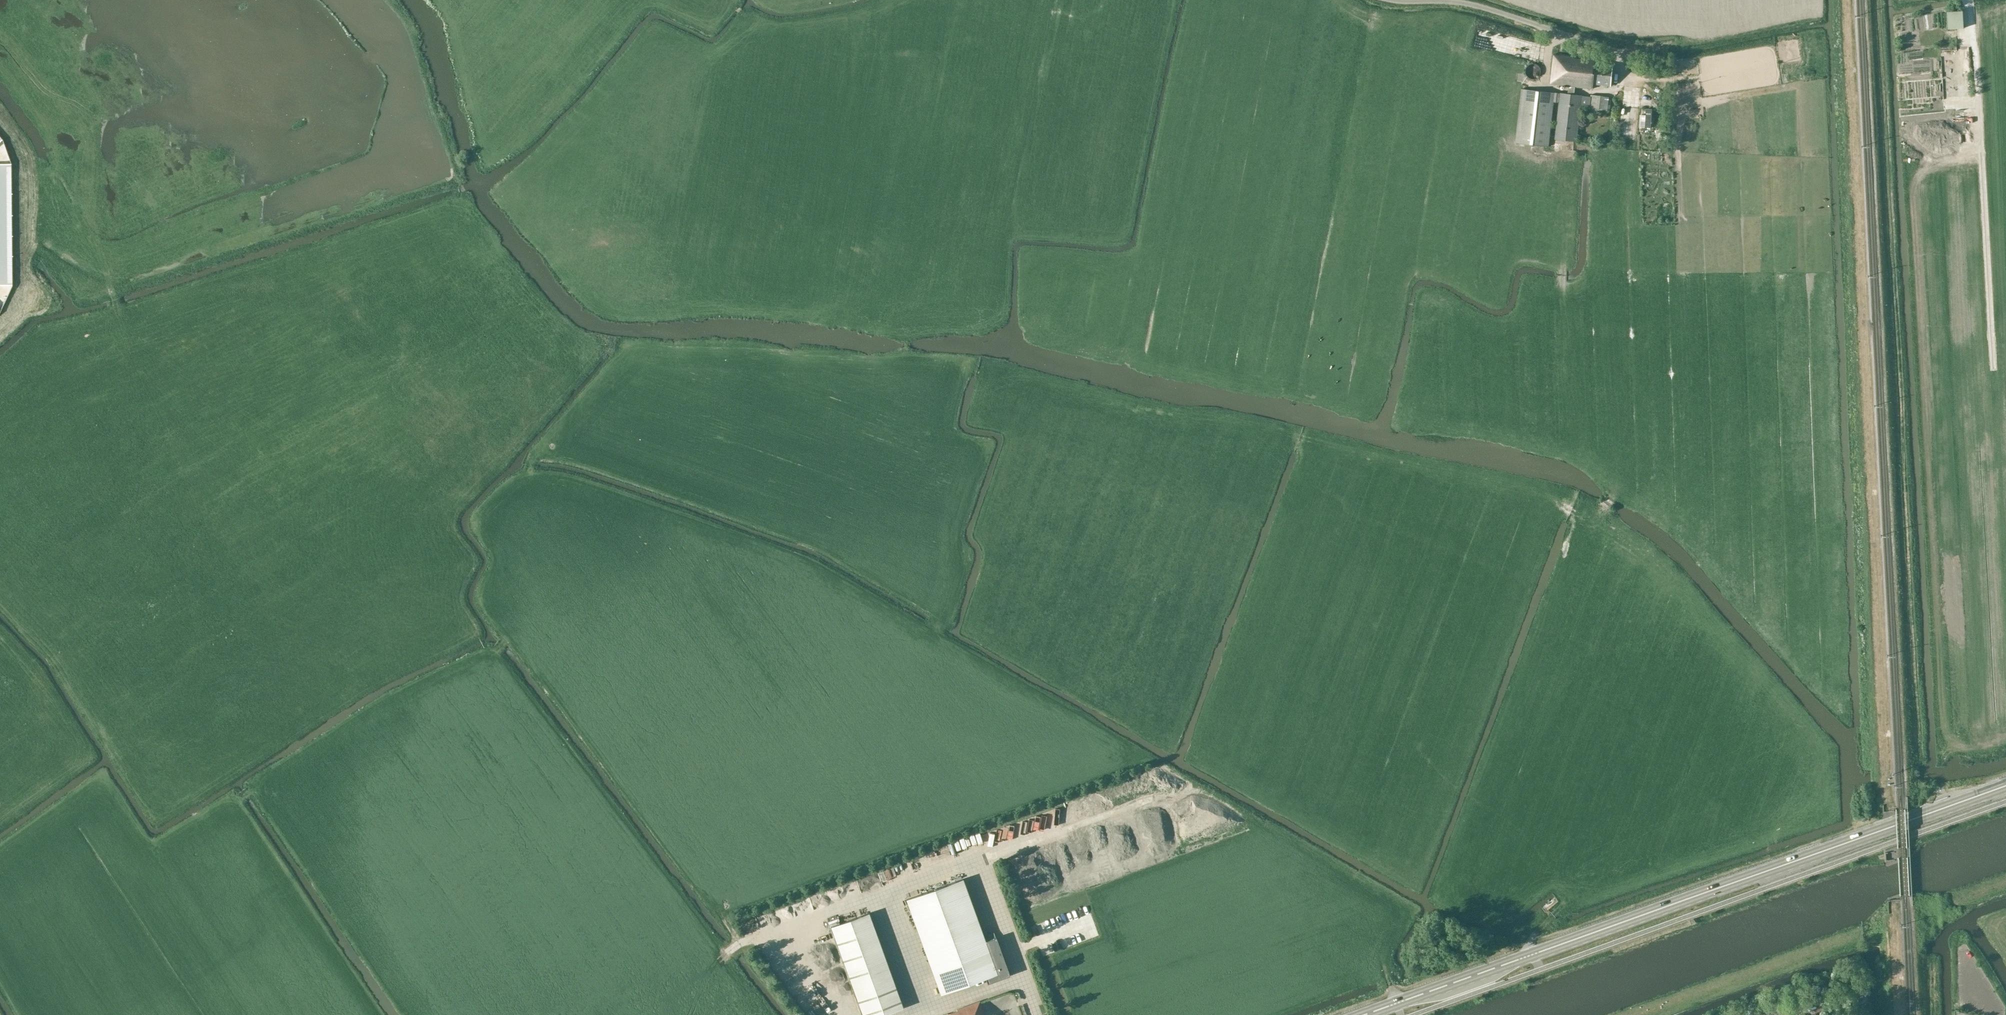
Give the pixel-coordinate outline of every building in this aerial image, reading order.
[(1962,9),(1946,10),(1946,26),(1963,26),(1962,9)] [(1593,89),(1593,84),(1596,63),(1596,58),(1553,54),(1549,84),(1569,86),(1575,87),(1593,89)] [(1596,63),(1593,84),(1611,86),(1613,65),(1596,63)] [(1559,103),(1560,93),(1522,89),(1515,143),(1548,146),(1553,102),(1559,103)] [(1581,105),(1589,106),(1590,106),(1591,97),(1590,97),(1582,96),(1582,95),(1574,94),(1568,94),(1560,93),(1559,103),(1555,139),(1577,141),(1581,105)] [(1590,106),(1589,106),(1589,109),(1607,110),(1609,97),(1591,94),(1590,97),(1591,97),(1590,106)] [(12,164),(0,164),(0,285),(13,285),(12,164)] [(963,879),(906,899),(941,994),(997,973),(963,879)] [(831,926),(863,1014),(883,1014),(903,1008),(869,913),(831,926)] [(979,1001),(956,1009),(957,1011),(949,1014),(948,1014),(985,1014),(979,1001)]
